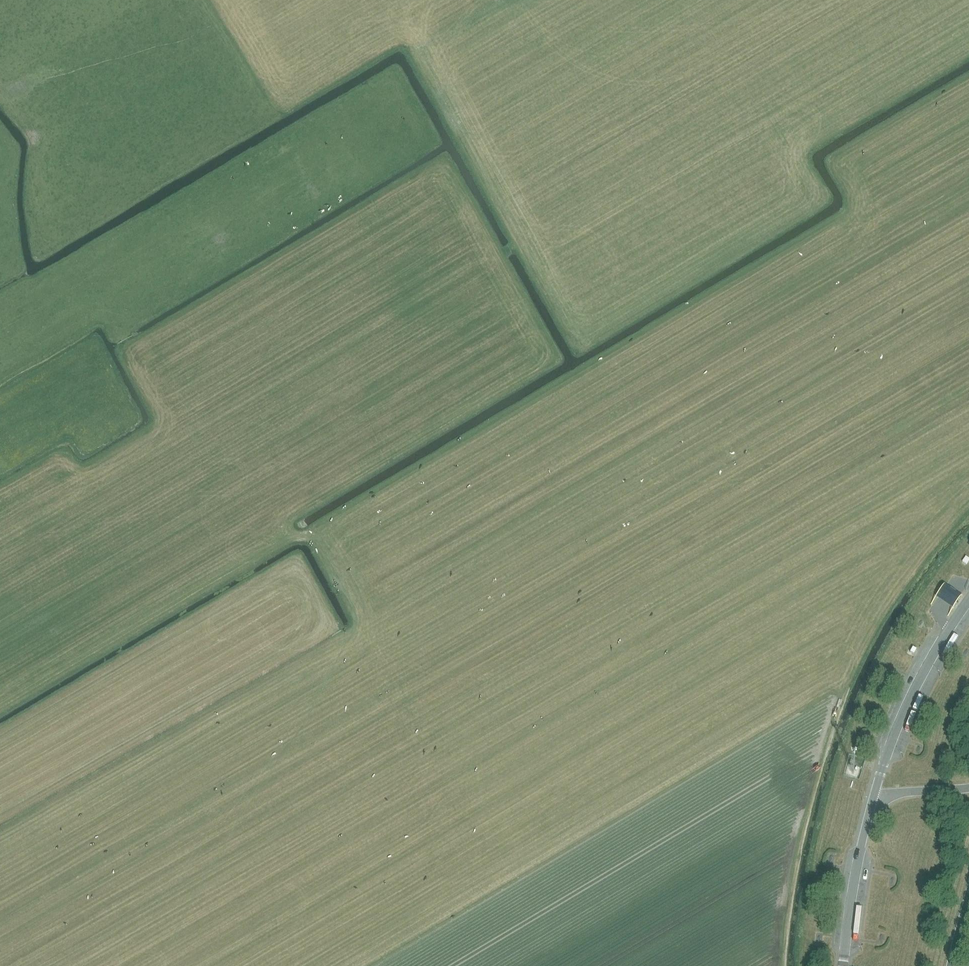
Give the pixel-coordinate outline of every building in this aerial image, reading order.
[(954,591),(946,586),(937,599),(945,605),(953,610),(962,597),(954,591)]
